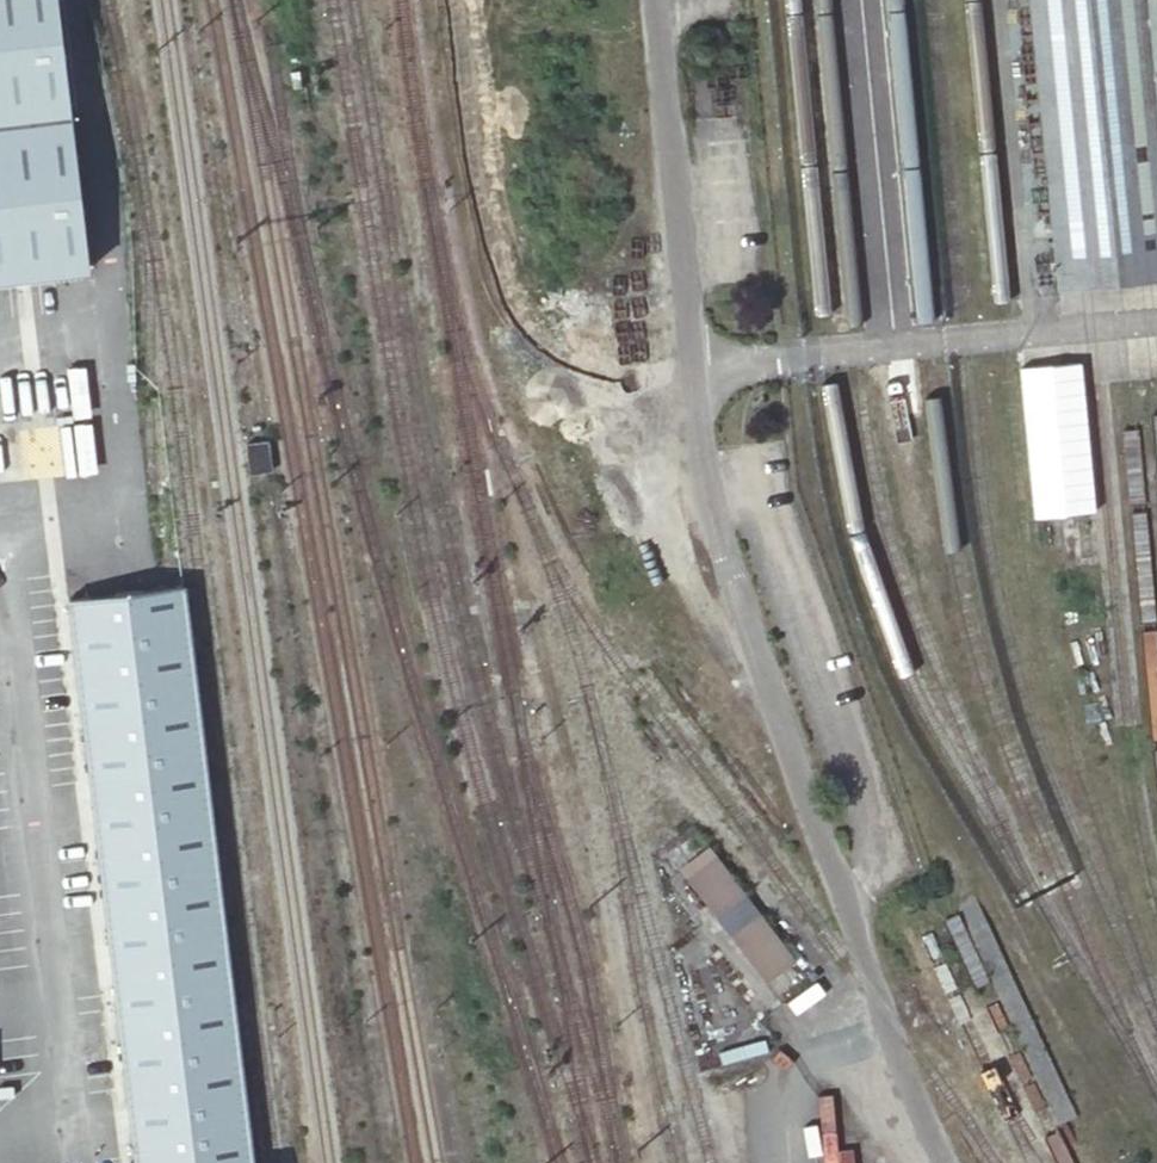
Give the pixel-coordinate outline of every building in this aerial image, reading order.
[(89,272),(57,0),(0,0),(0,282),(89,272)] [(1062,279),(1156,270),(1156,0),(1035,0),(1062,279)] [(1033,509),(1077,505),(1064,374),(1020,378),(1033,509)] [(183,586),(162,588),(67,600),(133,1162),(251,1162),(183,586)] [(766,984),(796,960),(707,846),(677,870),(766,984)]
